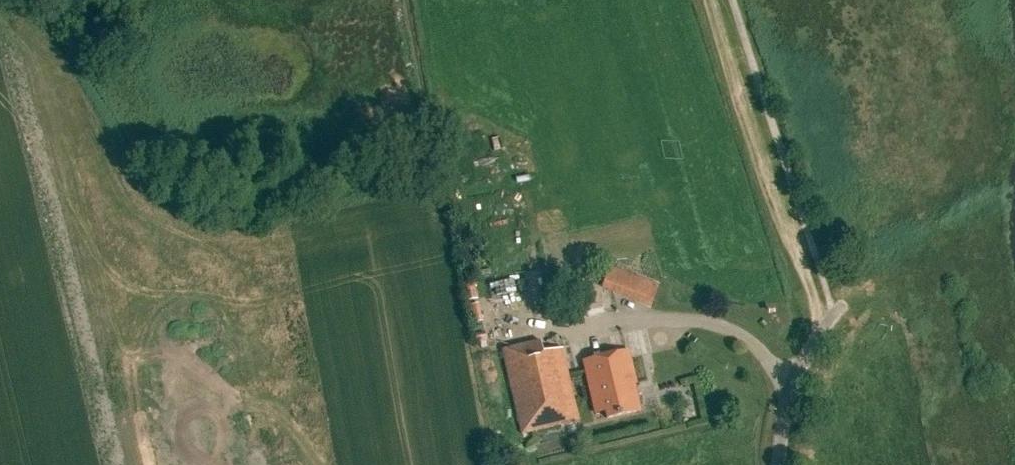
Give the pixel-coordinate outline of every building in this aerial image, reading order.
[(610,288),(654,303),(660,289),(610,269),(606,278),(614,281),(610,288)] [(467,303),(478,300),(475,282),(463,285),(467,303)] [(480,305),(471,307),(475,325),(484,323),(480,305)] [(486,333),(475,336),(477,345),(488,343),(486,333)] [(559,417),(578,413),(563,350),(546,354),(542,341),(501,351),(522,434),(561,424),(559,417)] [(607,419),(641,411),(635,386),(639,385),(631,351),(584,362),(596,413),(605,411),(607,419)]
